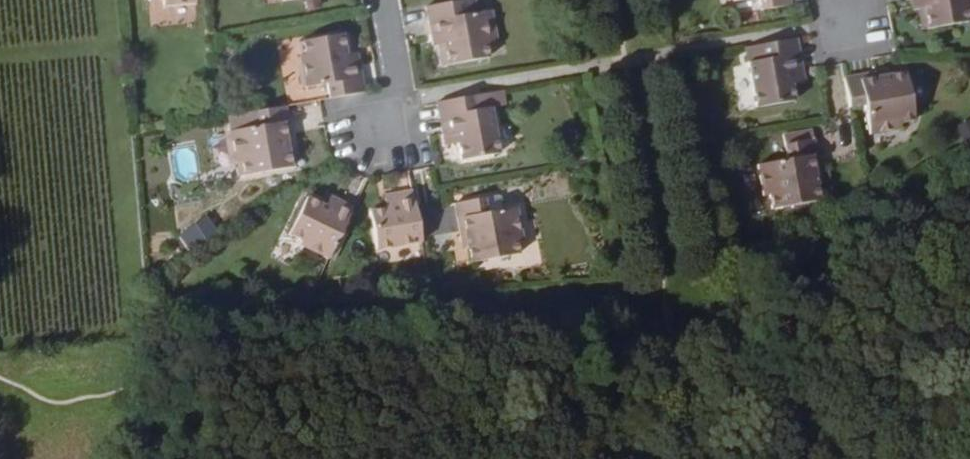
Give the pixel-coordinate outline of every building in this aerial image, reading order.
[(452,62),(493,55),(490,41),(494,41),(488,8),(484,9),(468,12),(466,0),(451,0),(432,3),(439,43),(444,42),(449,42),(452,62)] [(484,9),(482,0),(466,0),(468,12),(484,9)] [(754,6),(753,0),(740,0),(742,8),(754,6)] [(913,10),(918,9),(923,7),(928,29),(968,21),(965,8),(969,6),(969,5),(969,0),(911,0),(913,10)] [(922,30),(928,29),(923,7),(918,9),(922,30)] [(346,35),(341,36),(345,57),(350,56),(346,35)] [(324,85),(327,101),(363,95),(356,55),(350,56),(345,57),(341,36),(302,43),(304,57),(299,58),(305,89),(311,88),(324,85)] [(798,74),(792,40),(761,46),(764,59),(748,62),(745,63),(753,108),(790,101),(788,85),(786,76),(798,74)] [(447,62),(452,62),(449,42),(444,42),(447,62)] [(761,46),(745,49),(748,62),(764,59),(761,46)] [(885,78),(892,76),(890,70),(883,71),(885,78)] [(865,104),(868,118),(870,132),(903,127),(902,121),(915,119),(905,74),(892,76),(885,78),(883,71),(844,78),(849,108),(865,104)] [(799,83),(798,74),(786,76),(788,85),(799,83)] [(313,104),(320,103),(327,101),(324,85),(311,88),(313,104)] [(483,110),(481,95),(467,98),(470,112),(483,110)] [(467,98),(437,103),(444,145),(454,144),(457,161),(497,154),(489,109),(483,110),(470,112),(467,98)] [(849,108),(851,122),(868,118),(865,104),(849,108)] [(293,146),(286,108),(257,113),(259,126),(244,128),(229,130),(235,163),(240,162),(243,175),(290,167),(288,152),(287,147),(293,146)] [(257,113),(242,116),(244,128),(259,126),(257,113)] [(792,138),(807,135),(805,125),(790,128),(792,138)] [(810,174),(815,173),(808,135),(807,135),(792,138),(790,128),(777,131),(778,141),(782,156),(768,158),(752,161),(757,192),(763,191),(766,205),(815,197),(812,180),(810,174)] [(765,144),(768,158),(782,156),(778,141),(765,144)] [(376,251),(421,243),(412,191),(384,196),(387,209),(369,212),(376,251)] [(307,194),(305,199),(326,210),(329,205),(307,194)] [(488,213),(502,211),(500,197),(486,199),(488,213)] [(296,246),(327,261),(352,209),(332,199),(329,205),(326,210),(305,199),(286,236),(297,243),(296,246)] [(468,243),(469,250),(471,264),(520,256),(518,242),(523,241),(517,208),(502,211),(488,213),(486,199),(456,205),(462,244),(468,243)] [(173,233),(184,250),(212,232),(202,215),(173,233)]
